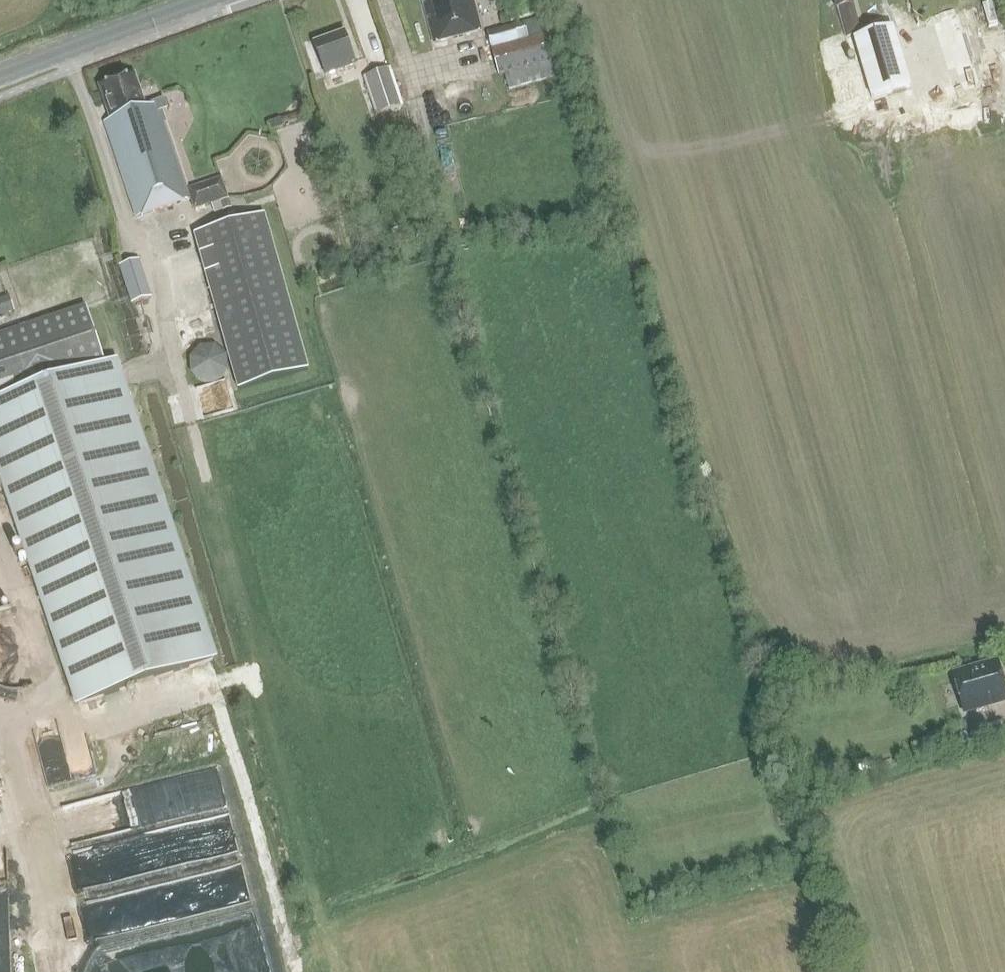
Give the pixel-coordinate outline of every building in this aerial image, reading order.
[(434,45),(483,31),(475,0),(422,0),(434,45)] [(852,0),(835,0),(839,17),(856,13),(852,0)] [(528,38),(524,22),(487,33),(499,77),(505,75),(509,90),(557,77),(545,34),(528,38)] [(892,27),(853,39),(871,96),(909,85),(892,27)] [(314,44),(322,70),(324,75),(357,64),(347,33),(314,44)] [(404,107),(391,68),(363,77),(375,116),(404,107)] [(108,109),(106,110),(110,121),(106,122),(103,123),(136,219),(190,200),(194,211),(228,199),(221,178),(189,189),(163,112),(167,110),(164,99),(146,105),(143,97),(139,98),(132,78),(129,79),(128,77),(104,85),(105,88),(101,89),(108,109)] [(273,130),(284,127),(282,120),(271,123),(273,130)] [(309,370),(265,215),(193,236),(238,391),(309,370)] [(152,298),(140,260),(120,266),(132,304),(152,298)] [(118,362),(106,366),(85,306),(0,334),(0,483),(75,707),(218,660),(118,362)] [(1001,680),(1003,677),(1002,672),(999,670),(997,664),(953,676),(963,713),(1004,701),(1004,692),(1001,680)] [(921,746),(924,758),(942,752),(939,741),(921,746)]
